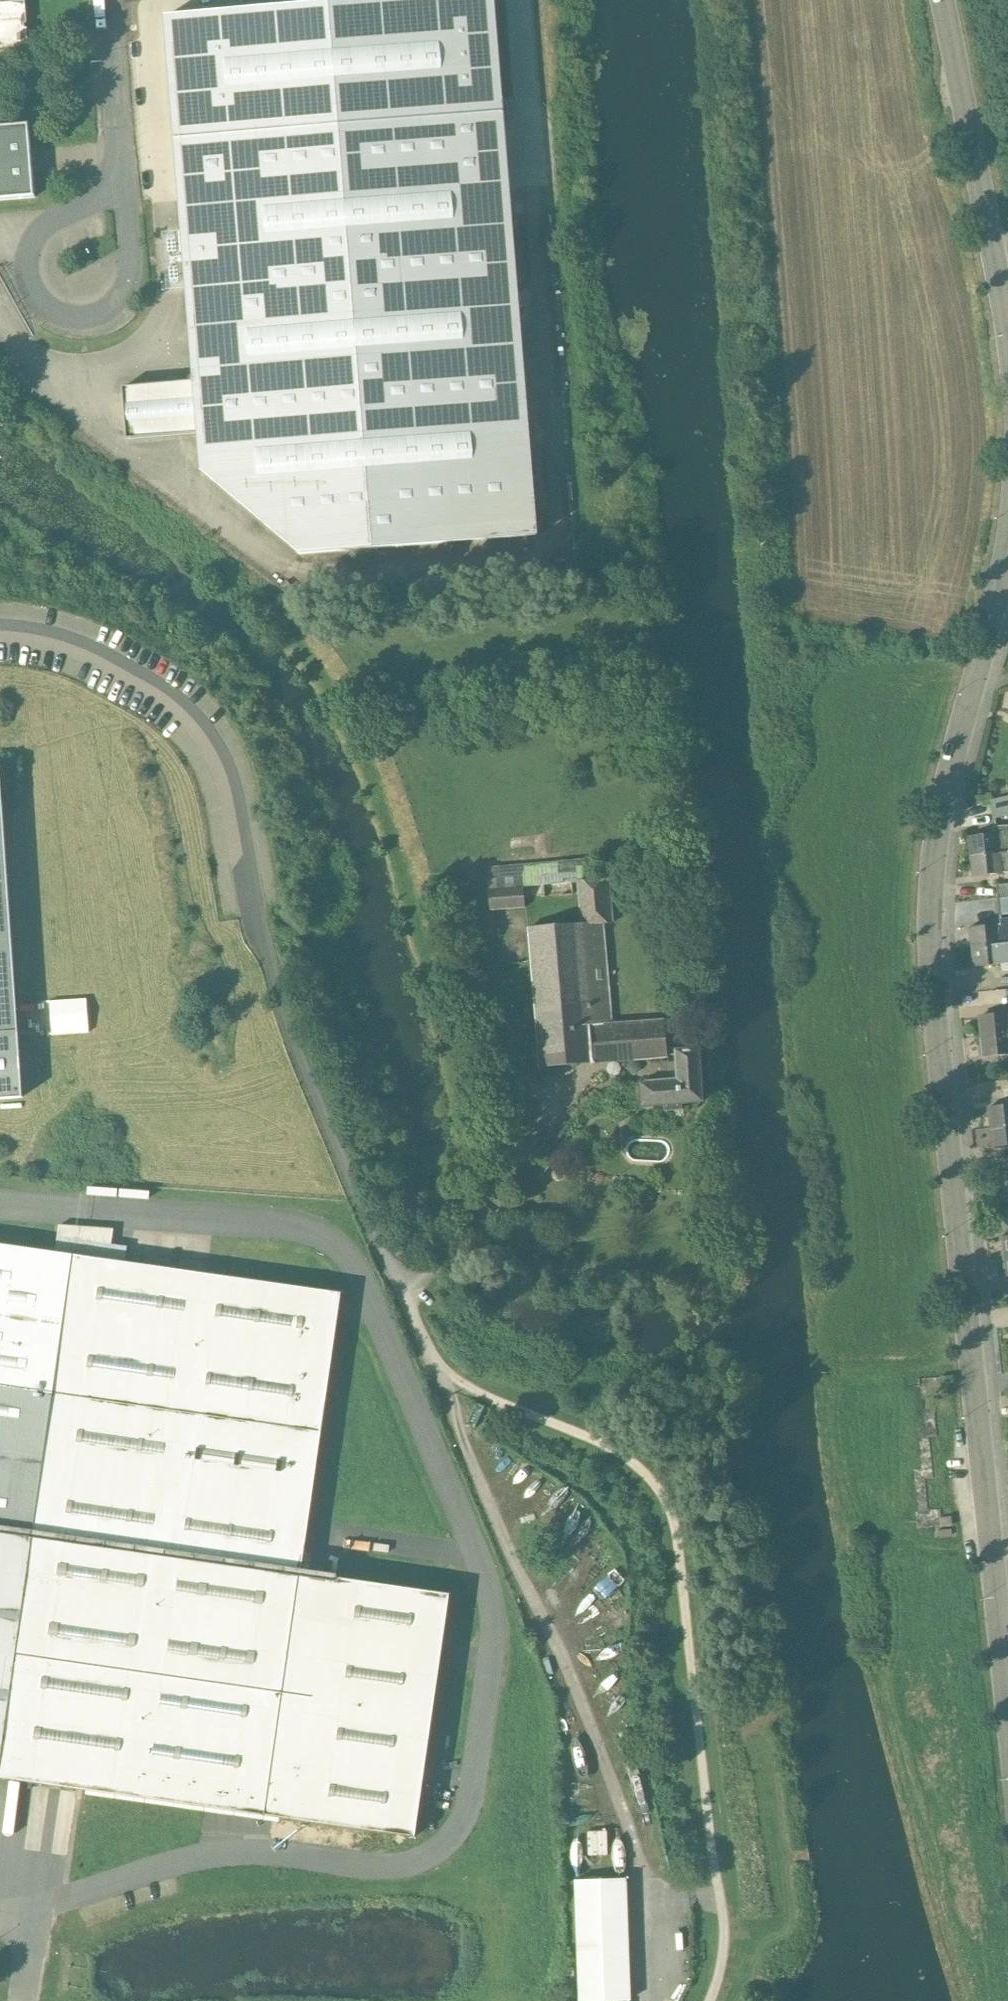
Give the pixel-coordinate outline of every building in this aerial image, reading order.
[(29,51),(25,0),(1,2),(1,0),(0,0),(0,53),(29,51)] [(162,8),(189,378),(128,383),(134,435),(192,430),(194,460),(296,550),(533,532),(489,0),(254,0),(162,8)] [(36,198),(30,123),(0,126),(0,200),(36,198)] [(22,1097),(0,775),(0,1098),(22,1097)] [(989,802),(992,819),(1007,816),(1007,798),(989,802)] [(994,829),(995,835),(969,838),(971,856),(1000,853),(1007,852),(1007,828),(994,829)] [(1000,853),(1002,874),(1007,873),(1007,852),(1000,853)] [(1000,853),(971,856),(973,877),(1002,874),(1000,853)] [(584,894),(587,927),(534,931),(543,1071),(673,1063),(671,1019),(617,1023),(611,926),(616,926),(612,878),(597,880),(595,859),(491,865),(494,909),(530,907),(530,898),(584,894)] [(996,886),(997,900),(1007,899),(1007,885),(996,886)] [(997,900),(999,916),(1007,916),(1007,899),(997,900)] [(968,929),(970,949),(1007,945),(1007,925),(968,929)] [(970,949),(972,968),(1001,965),(1001,973),(1007,972),(1007,945),(970,949)] [(51,1033),(90,1031),(89,997),(50,999),(51,1033)] [(980,1019),(982,1038),(1007,1035),(1007,1016),(980,1019)] [(982,1038),(984,1057),(1007,1055),(1007,1035),(982,1038)] [(644,1086),(645,1112),(707,1108),(704,1053),(679,1055),(680,1084),(644,1086)] [(988,1107),(990,1128),(991,1128),(1007,1126),(1007,1105),(988,1107)] [(991,1128),(993,1147),(1007,1145),(1007,1126),(991,1128)] [(415,1836),(450,1594),(301,1573),(341,1293),(125,1262),(127,1247),(112,1243),(116,1228),(61,1226),(57,1253),(0,1244),(0,1777),(415,1836)] [(944,1511),(931,1512),(928,1481),(935,1480),(932,1439),(939,1438),(935,1396),(947,1395),(946,1385),(954,1385),(953,1377),(921,1380),(921,1386),(909,1387),(909,1389),(921,1388),(922,1396),(923,1396),(926,1429),(919,1430),(923,1470),(915,1471),(918,1513),(917,1513),(918,1520),(907,1521),(907,1523),(918,1522),(918,1528),(952,1526),(952,1518),(944,1519),(944,1511)] [(627,1876),(573,1878),(578,2000),(631,1999),(627,1876)]
